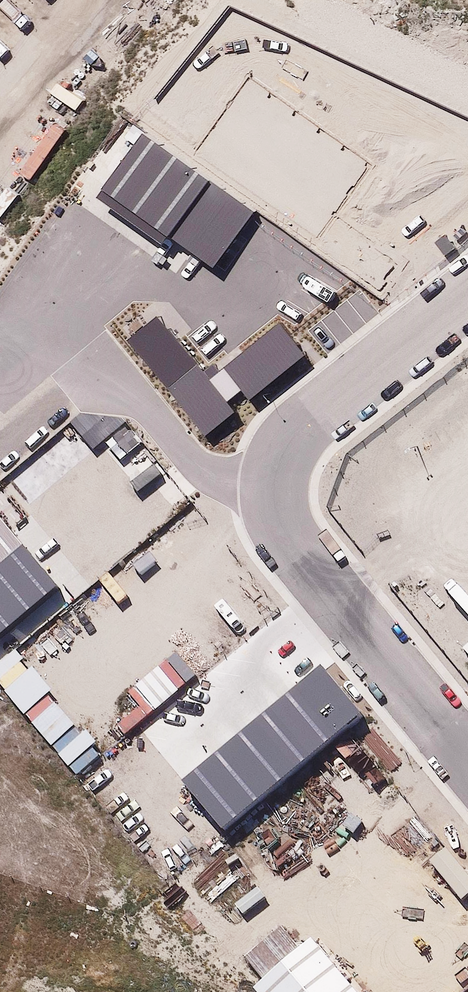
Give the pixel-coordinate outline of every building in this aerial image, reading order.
[(255,77),(195,160),(318,249),(378,164),(255,77)] [(154,135),(113,194),(221,271),(260,214),(154,135)] [(349,221),(325,255),(384,298),(408,264),(349,221)] [(165,318),(132,343),(214,436),(245,411),(236,401),(251,388),(260,398),(314,356),(288,320),(216,377),(165,318)] [(81,414),(71,422),(93,448),(125,421),(122,417),(81,414)] [(59,594),(0,523),(0,645),(59,594)] [(318,665),(184,779),(226,828),(360,714),(318,665)] [(358,743),(348,751),(362,769),(372,761),(358,743)] [(433,864),(466,902),(467,900),(467,875),(447,851),(433,864)] [(217,879),(202,890),(214,907),(229,896),(217,879)] [(317,939),(306,949),(288,925),(245,958),(266,982),(258,988),(262,991),(361,991),(317,939)]
